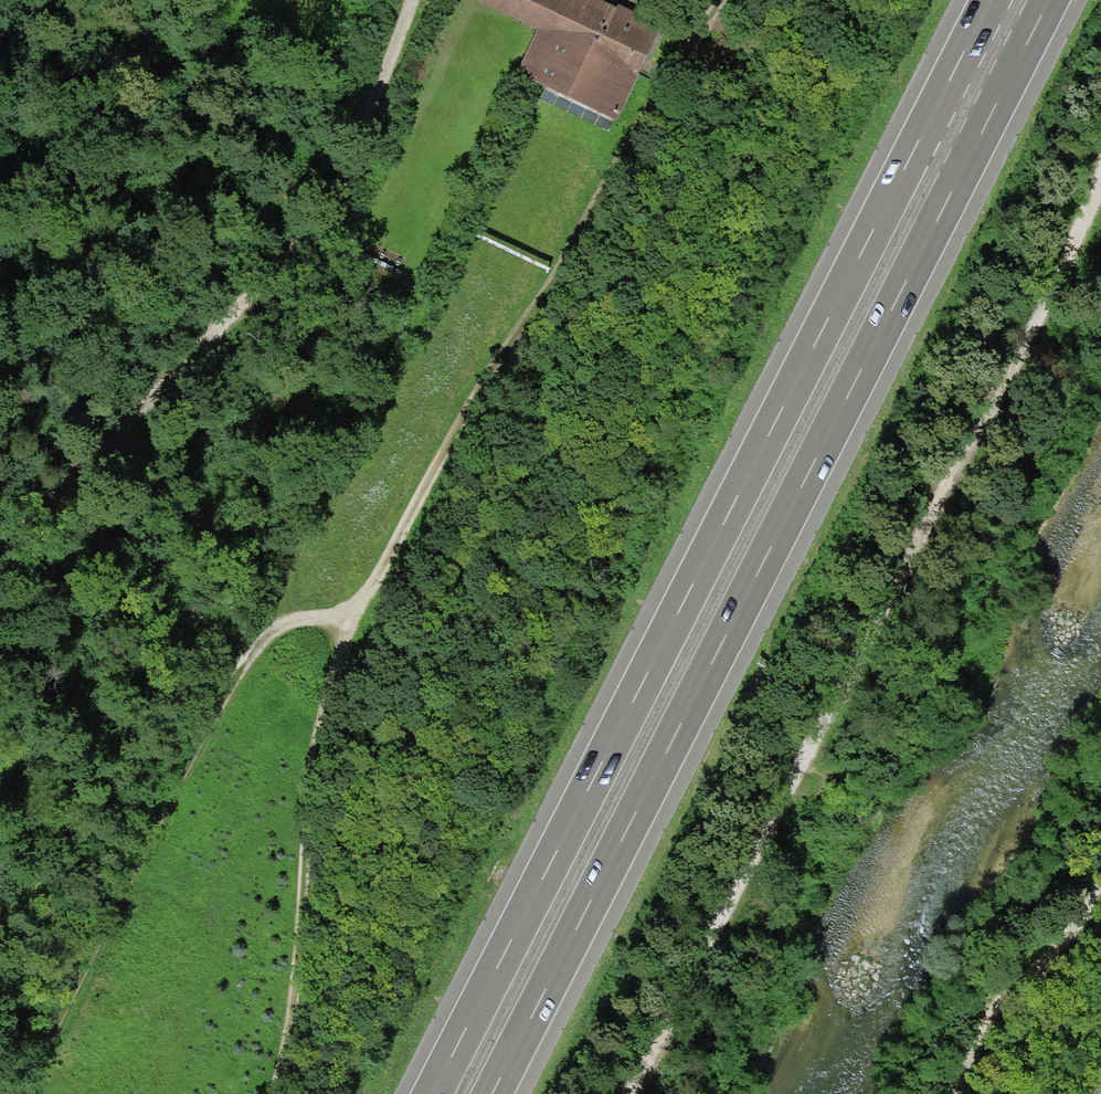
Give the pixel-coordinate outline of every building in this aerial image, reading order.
[(541,30),(520,74),(613,118),(652,37),(574,0),(479,0),(541,30)]
